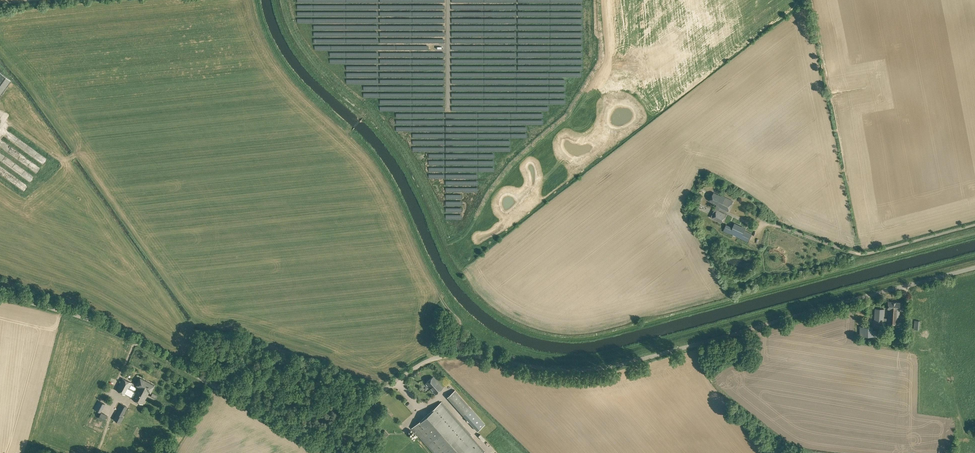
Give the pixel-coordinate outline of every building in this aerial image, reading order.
[(0,84),(0,97),(12,78),(6,74),(0,84)] [(717,204),(710,217),(722,223),(726,214),(717,210),(719,206),(728,211),(733,201),(721,195),(721,196),(714,192),(710,200),(717,204)] [(695,210),(699,203),(694,200),(690,207),(695,210)] [(748,241),(752,234),(745,231),(746,229),(743,227),(734,223),(730,233),(748,241)] [(893,302),(889,301),(888,308),(888,318),(884,318),(884,309),(875,308),(874,323),(883,323),(883,322),(887,322),(887,323),(899,324),(900,309),(900,302),(895,302),(896,302),(893,301),(893,302)] [(877,336),(877,330),(873,330),(873,327),(866,326),(860,326),(859,335),(860,335),(860,336),(877,336)] [(436,393),(442,387),(433,377),(426,383),(436,393)] [(144,380),(140,378),(137,385),(138,386),(134,394),(127,391),(132,383),(123,378),(116,390),(143,404),(149,391),(151,392),(154,385),(151,383),(144,379),(144,380)] [(473,409),(473,408),(457,389),(449,395),(466,416),(473,410),(473,409)] [(101,412),(105,404),(98,400),(94,409),(101,412)] [(485,452),(471,435),(442,402),(411,428),(433,452),(483,452),(485,452)] [(120,423),(123,417),(122,416),(128,407),(121,403),(117,408),(119,409),(114,419),(120,423)] [(105,421),(107,415),(101,412),(98,418),(105,421)]
